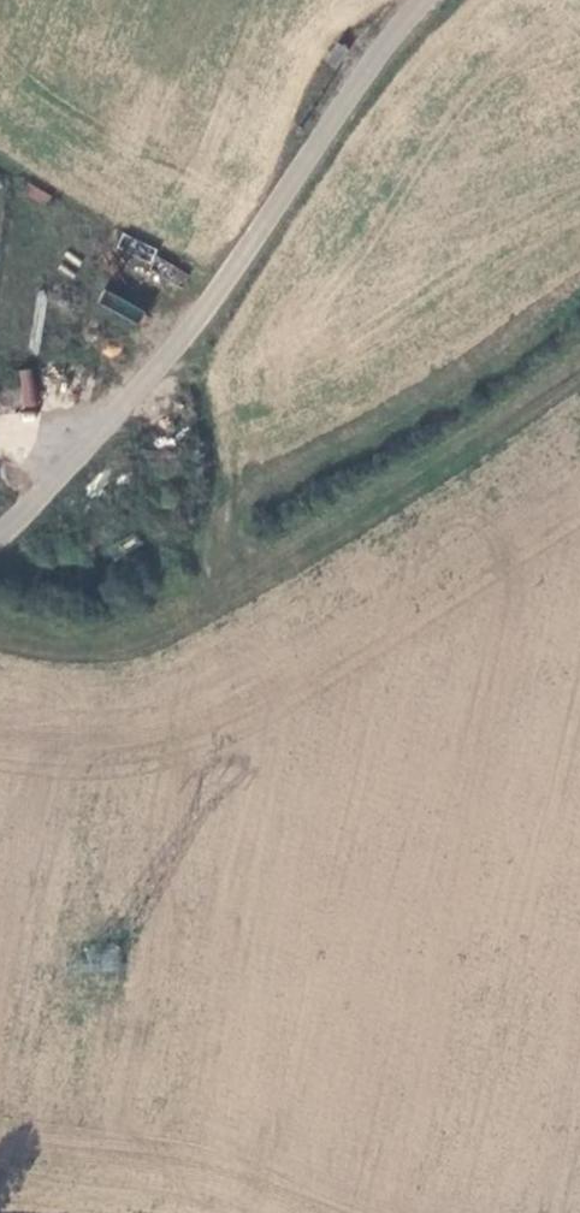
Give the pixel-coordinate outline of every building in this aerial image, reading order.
[(136,323),(143,311),(109,291),(102,302),(136,323)] [(15,407),(35,405),(31,370),(11,372),(15,407)]
